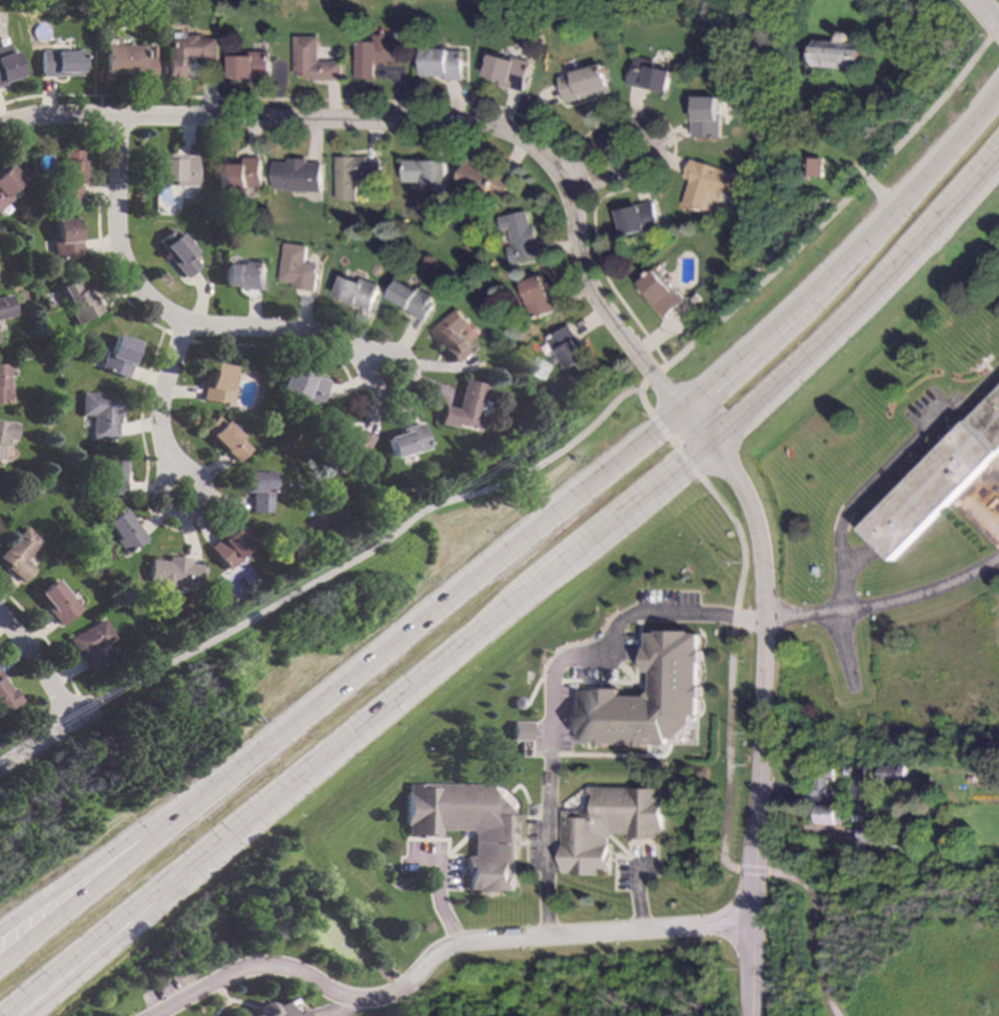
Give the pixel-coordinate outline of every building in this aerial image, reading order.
[(180,32),(179,36),(186,37),(186,33),(201,34),(201,37),(216,37),(216,61),(197,61),(197,56),(183,55),(183,78),(166,77),(168,32),(180,32)] [(392,40),(396,40),(396,60),(384,60),(384,62),(375,62),(375,78),(357,78),(357,59),(360,59),(360,41),(375,40),(375,33),(392,33),(392,40)] [(745,40),(739,47),(734,43),(741,35),(745,40)] [(319,60),(343,61),(342,80),(309,80),(309,73),(295,73),(296,36),(320,36),(319,60)] [(866,44),(864,69),(812,66),(812,77),(802,76),(804,40),(866,44)] [(21,78),(0,85),(0,45),(10,42),(21,78)] [(143,57),(153,57),(153,78),(128,78),(128,74),(105,74),(105,45),(143,45),(143,57)] [(464,79),(446,79),(446,75),(426,75),(426,48),(464,48),(464,79)] [(80,75),(40,76),(40,50),(80,49),(80,75)] [(534,61),(525,91),(499,84),(501,79),(487,75),(495,49),(534,61)] [(269,79),(231,79),(231,56),(257,56),(257,50),(269,50),(269,79)] [(675,65),(669,93),(629,83),(636,56),(675,65)] [(615,90),(600,94),(599,92),(566,101),(559,75),(607,62),(615,90)] [(723,136),(693,136),(693,97),(723,97),(723,136)] [(83,149),(83,160),(85,160),(84,183),(82,183),(81,203),(62,202),(63,149),(83,149)] [(368,159),(380,159),(380,178),(357,178),(356,199),(336,198),(337,154),(368,155),(368,159)] [(196,155),(195,186),(174,185),(174,180),(156,180),(157,156),(178,157),(178,155),(196,155)] [(261,186),(220,187),(219,160),(243,160),(242,156),(261,156),(261,186)] [(307,156),(307,162),(322,163),(321,192),(286,191),(287,188),(270,188),(271,162),(286,162),(287,156),(307,156)] [(823,158),(822,176),(809,175),(809,178),(802,178),(803,175),(802,175),(803,156),(823,158)] [(515,178),(507,195),(498,191),(497,194),(461,177),(470,157),(515,178)] [(449,160),(448,183),(404,182),(405,158),(449,160)] [(738,173),(732,195),(713,189),(707,211),(684,204),(691,179),(687,178),(692,159),(738,173)] [(13,197),(0,210),(0,169),(7,162),(24,180),(10,194),(13,197)] [(661,226),(626,235),(620,210),(655,201),(661,226)] [(531,226),(536,225),(540,242),(535,243),(538,257),(512,263),(506,238),(511,236),(509,228),(502,229),(499,216),(528,210),(531,226)] [(83,255),(55,259),(52,239),(58,239),(56,221),(78,218),(83,255)] [(179,234),(180,233),(195,252),(190,256),(199,266),(186,278),(165,254),(167,253),(156,240),(172,227),(179,234)] [(307,245),(305,262),(318,263),(315,291),(293,288),(293,282),(280,280),(284,242),(307,245)] [(264,262),(262,290),(235,288),(235,285),(224,284),(226,262),(240,263),(240,260),(264,262)] [(684,300),(665,317),(636,284),(655,267),(684,300)] [(559,310),(538,318),(523,282),(544,273),(559,310)] [(359,280),(360,277),(380,285),(370,311),(347,302),(348,298),(337,294),(345,275),(359,280)] [(90,297),(95,294),(103,310),(78,324),(58,288),(79,276),(90,297)] [(435,298),(432,304),(435,306),(425,322),(399,305),(400,303),(389,296),(402,276),(435,298)] [(17,314),(0,318),(0,297),(12,294),(17,314)] [(472,323),(461,332),(472,346),(453,362),(439,344),(442,341),(433,330),(460,308),(472,323)] [(591,358),(571,370),(560,352),(557,353),(548,338),(570,324),(591,358)] [(140,343),(128,378),(100,369),(107,350),(111,351),(117,335),(140,343)] [(235,369),(231,385),(235,385),(230,405),(201,398),(209,363),(235,369)] [(13,403),(0,403),(0,364),(10,364),(10,380),(12,380),(13,403)] [(253,366),(251,374),(243,372),(244,364),(253,366)] [(327,382),(317,408),(297,400),(299,395),(279,387),(287,367),(327,382)] [(485,384),(481,400),(487,401),(483,417),(477,415),(474,428),(456,423),(455,428),(437,423),(442,405),(455,408),(462,379),(485,384)] [(860,529),(998,388),(998,451),(890,559),(860,529)] [(120,394),(120,408),(122,408),(122,416),(117,416),(116,439),(92,438),(93,416),(81,416),(82,393),(120,394)] [(225,421),(226,420),(243,436),(240,439),(249,447),(236,461),(204,431),(219,416),(225,421)] [(353,429),(355,426),(374,436),(359,462),(318,438),(331,416),(353,429)] [(2,463),(0,463),(0,422),(17,425),(13,444),(6,443),(2,463)] [(429,449),(413,453),(413,452),(392,458),(386,437),(395,434),(394,430),(421,422),(429,449)] [(124,457),(122,495),(98,493),(100,456),(124,457)] [(270,512),(251,513),(250,492),(246,492),(245,471),(270,471),(270,512)] [(133,527),(136,525),(146,540),(123,554),(103,522),(122,510),(133,527)] [(256,543),(240,556),(241,558),(226,570),(207,546),(229,528),(231,531),(240,524),(256,543)] [(7,565),(0,559),(0,553),(24,526),(41,542),(24,560),(34,569),(22,582),(5,567),(7,565)] [(188,558),(188,563),(200,564),(198,587),(175,585),(174,604),(151,602),(152,583),(147,582),(149,558),(166,560),(166,556),(188,558)] [(80,608),(58,626),(34,595),(56,578),(80,608)] [(113,638),(96,648),(103,661),(88,670),(80,657),(78,658),(67,639),(102,619),(113,638)] [(593,690),(617,690),(617,697),(643,698),(648,693),(649,674),(642,673),(642,649),(644,649),(645,634),(655,634),(655,631),(687,632),(687,634),(697,634),(697,650),(700,650),(700,663),(697,663),(696,686),(699,686),(699,699),(696,699),(695,747),(644,746),(644,749),(631,749),(631,746),(605,745),(605,747),(593,747),(593,745),(578,744),(578,734),(575,734),(575,702),(578,702),(578,692),(593,692),(593,690)] [(19,701),(0,713),(0,676),(9,690),(11,689),(19,701)] [(510,699),(516,699),(519,702),(519,708),(516,711),(510,711),(507,708),(507,703),(510,699)] [(510,722),(530,722),(529,741),(510,741),(510,722)] [(909,785),(880,784),(881,766),(909,767),(909,785)] [(849,775),(839,774),(839,767),(849,767),(849,775)] [(834,780),(826,780),(826,790),(832,790),(832,796),(811,796),(811,785),(814,785),(814,777),(810,777),(810,768),(834,768),(834,780)] [(487,792),(510,815),(517,815),(516,889),(506,889),(506,892),(474,891),(474,890),(466,890),(467,876),(462,875),(463,856),(471,857),(471,833),(468,830),(438,830),(438,836),(420,835),(420,834),(407,833),(407,825),(404,825),(405,794),(407,794),(407,784),(487,785),(487,792)] [(663,796),(665,796),(664,829),(662,829),(662,838),(628,838),(628,833),(614,833),(609,837),(609,846),(611,846),(611,871),(602,871),(602,874),(570,874),(570,872),(562,871),(562,811),(580,811),(586,802),(586,786),(663,786),(663,796)] [(847,821),(836,821),(836,823),(815,823),(815,819),(811,819),(812,812),(815,812),(815,805),(847,806),(847,821)] [(889,843),(858,843),(858,824),(889,824),(889,843)] [(288,998),(296,1015),(250,1015),(256,1013),(255,1010),(257,1004),(263,1001),(269,1003),(271,1006),(288,998)]
